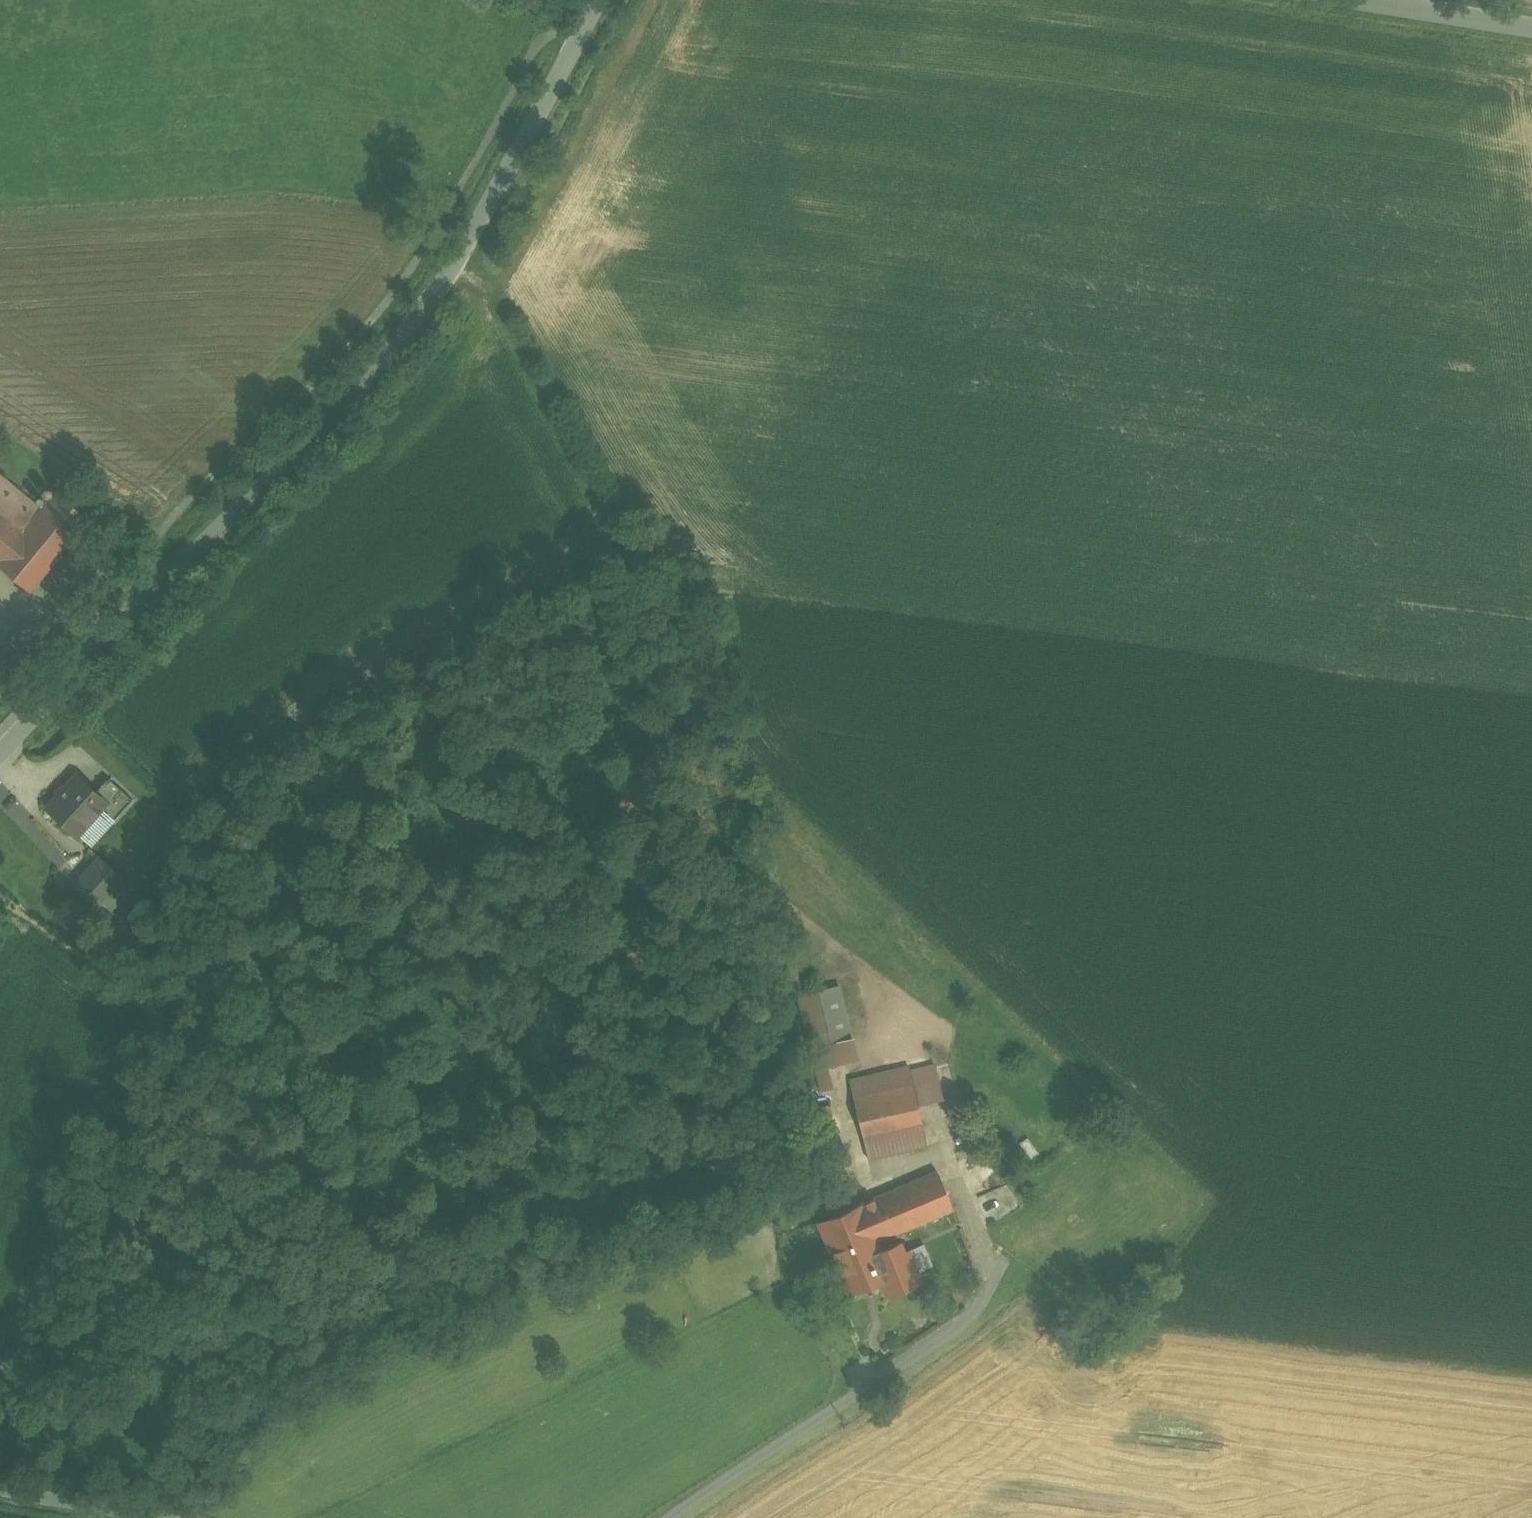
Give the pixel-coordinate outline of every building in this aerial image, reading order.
[(0,476),(0,559),(41,510),(0,476)] [(31,589),(89,519),(56,492),(0,559),(0,564),(31,589)] [(77,774),(47,807),(77,834),(102,807),(107,801),(96,791),(77,774)] [(132,799),(109,777),(96,791),(107,801),(102,807),(115,819),(132,799)] [(123,877),(99,857),(77,883),(100,902),(101,901),(123,877)] [(123,877),(101,901),(110,909),(132,885),(123,877)] [(839,985),(802,994),(820,1068),(837,1064),(836,1063),(856,1059),(839,985)] [(910,1067),(850,1081),(858,1113),(871,1109),(870,1106),(916,1096),(918,1104),(944,1098),(935,1065),(911,1071),(910,1067)] [(916,1096),(870,1106),(871,1109),(858,1113),(868,1158),(927,1145),(918,1104),(916,1096)] [(862,1203),(819,1221),(818,1221),(837,1266),(836,1266),(848,1295),(849,1294),(879,1281),(886,1296),(887,1295),(922,1281),(923,1281),(909,1248),(909,1249),(903,1252),(898,1241),(897,1241),(898,1242),(881,1248),(877,1238),(952,1206),(936,1171),(862,1203)] [(931,1322),(923,1312),(915,1318),(923,1328),(931,1322)]
